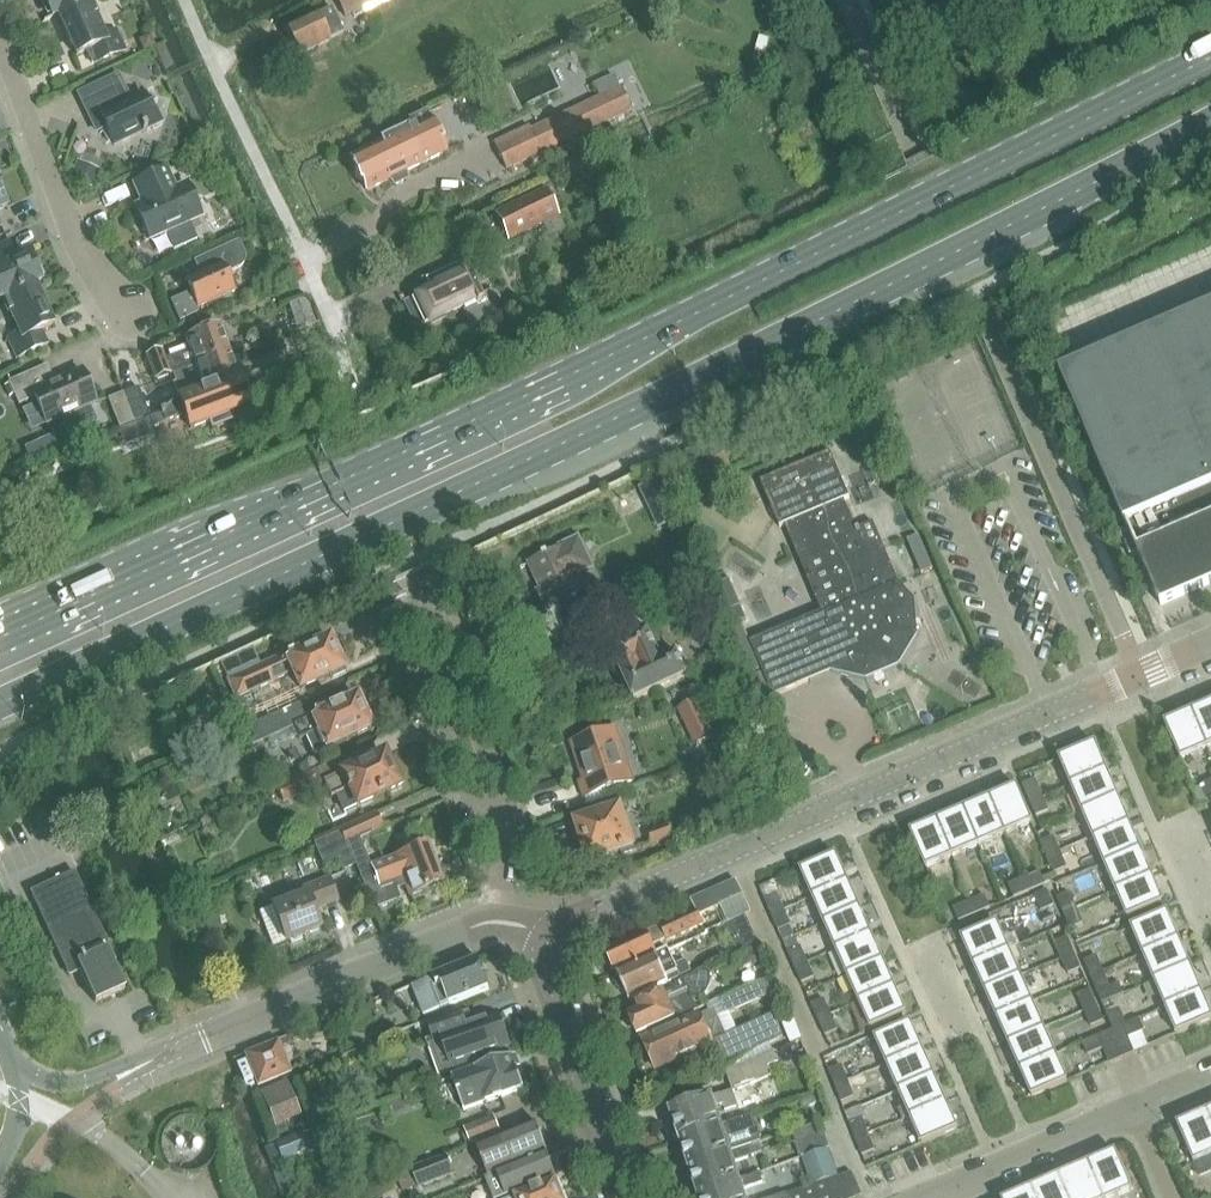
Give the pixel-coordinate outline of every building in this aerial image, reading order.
[(53,18),(59,15),(59,14),(89,0),(90,1),(92,0),(45,0),(53,18)] [(59,15),(77,55),(89,50),(95,63),(125,50),(116,30),(105,35),(90,1),(89,0),(59,14),(59,15)] [(346,16),(379,0),(338,0),(346,16)] [(318,12),(286,28),(291,39),(290,42),(293,50),(296,52),(299,55),(331,39),(331,38),(344,32),(332,7),(319,13),(318,12)] [(151,35),(140,40),(145,51),(156,46),(151,35)] [(615,75),(595,84),(601,98),(621,88),(615,75)] [(121,86),(85,104),(97,130),(106,126),(115,144),(143,131),(144,132),(148,130),(147,128),(162,121),(157,110),(152,112),(144,93),(128,101),(121,86)] [(531,129),(496,145),(508,169),(632,111),(622,88),(621,88),(601,98),(531,130),(531,129)] [(397,137),(352,159),(356,168),(354,172),(358,181),(363,181),(368,192),(391,181),(395,187),(409,181),(407,173),(425,165),(448,153),(444,145),(443,143),(445,138),(440,128),(435,127),(427,110),(392,127),(397,137)] [(202,158),(199,164),(202,170),(208,173),(215,170),(217,164),(214,157),(208,155),(202,158)] [(78,164),(72,178),(94,188),(100,173),(78,164)] [(174,189),(166,170),(136,183),(145,202),(136,206),(151,239),(166,232),(174,250),(197,240),(189,222),(202,216),(187,183),(174,189)] [(8,206),(0,188),(0,209),(8,206)] [(548,190),(497,214),(509,240),(545,223),(561,216),(548,190)] [(561,216),(545,223),(552,237),(567,230),(561,216)] [(1,300),(5,298),(5,297),(35,283),(36,284),(42,281),(28,250),(15,256),(9,242),(0,246),(0,298),(1,300)] [(192,293),(172,301),(180,320),(183,319),(197,313),(199,308),(235,291),(227,273),(239,267),(240,267),(242,265),(243,264),(243,263),(244,262),(244,261),(245,259),(245,257),(244,256),(244,254),(238,242),(195,262),(200,275),(187,281),(192,293)] [(462,265),(410,289),(415,300),(412,301),(415,306),(411,308),(419,325),(423,323),(425,328),(464,310),(466,309),(471,320),(474,323),(479,324),(483,324),(487,322),(499,306),(500,304),(500,302),(500,301),(500,299),(499,298),(498,297),(496,296),(494,295),(493,295),(491,295),(490,295),(484,298),(483,296),(471,272),(466,274),(462,265)] [(5,297),(5,298),(20,332),(9,337),(18,357),(48,343),(42,330),(54,324),(36,284),(35,283),(5,297)] [(305,300),(290,304),(297,327),(316,322),(312,306),(305,300)] [(1060,373),(1125,523),(1133,541),(1127,544),(1131,554),(1138,551),(1161,605),(1210,583),(1210,308),(1060,373)] [(197,313),(183,319),(184,322),(198,316),(197,313)] [(161,350),(147,355),(156,379),(174,372),(229,351),(219,325),(186,338),(190,350),(168,358),(165,359),(161,350)] [(229,351),(174,372),(177,382),(174,384),(179,399),(238,376),(229,351)] [(47,365),(9,381),(10,384),(15,394),(19,404),(35,397),(47,424),(63,417),(70,435),(96,423),(89,406),(96,402),(82,369),(55,381),(47,365)] [(151,418),(145,420),(148,429),(185,415),(190,428),(187,429),(187,430),(230,414),(232,421),(251,414),(248,406),(250,406),(238,376),(179,399),(180,400),(162,413),(159,415),(151,418)] [(10,384),(6,385),(11,396),(15,394),(10,384)] [(139,387),(124,393),(135,422),(150,416),(148,411),(139,387)] [(811,422),(818,437),(834,430),(827,415),(811,422)] [(144,420),(119,430),(125,445),(150,436),(144,420)] [(751,643),(774,696),(798,686),(791,670),(820,658),(833,673),(867,680),(900,666),(918,636),(915,601),(900,584),(896,586),(881,550),(884,549),(874,523),(857,530),(844,499),(850,497),(831,452),(761,482),(780,526),(786,524),(823,613),(751,643)] [(650,487),(637,492),(643,509),(657,504),(650,487)] [(919,535),(908,540),(922,573),(934,568),(919,535)] [(579,539),(543,555),(545,558),(531,564),(540,584),(542,583),(545,590),(539,593),(546,608),(550,606),(556,619),(594,602),(587,587),(581,589),(575,577),(593,568),(579,539)] [(631,584),(620,589),(624,598),(635,593),(631,584)] [(640,599),(609,614),(622,644),(611,649),(635,700),(688,676),(678,654),(668,658),(640,599)] [(265,667),(263,664),(227,680),(235,698),(271,682),(294,672),(301,688),(333,674),(334,677),(346,671),(344,667),(345,667),(337,648),(336,649),(331,637),(308,647),(306,644),(296,648),(298,651),(286,656),(287,657),(265,667)] [(301,704),(247,728),(253,743),(293,725),(299,738),(306,735),(314,753),(334,744),(336,747),(348,742),(346,739),(372,727),(370,723),(373,722),(368,710),(364,711),(363,708),(364,708),(359,696),(335,707),(334,704),(323,709),(324,711),(307,719),(301,704)] [(699,701),(683,708),(700,743),(715,736),(699,701)] [(1193,712),(1209,747),(1210,746),(1210,704),(1193,712)] [(1209,747),(1193,712),(1167,724),(1182,759),(1209,747)] [(616,728),(573,743),(586,781),(584,781),(589,796),(634,781),(616,728)] [(1072,786),(1107,771),(1096,744),(1061,759),(1072,786)] [(385,754),(325,781),(333,797),(338,795),(345,810),(402,783),(395,767),(392,769),(385,754)] [(1072,786),(1083,812),(1118,797),(1107,771),(1072,786)] [(312,772),(278,787),(285,801),(320,785),(319,784),(318,785),(312,772)] [(1031,801),(1042,796),(1036,780),(1024,785),(1031,801)] [(1203,785),(1195,789),(1202,804),(1209,801),(1203,785)] [(1033,822),(1018,787),(992,799),(1006,834),(1033,822)] [(1042,796),(1031,801),(1037,816),(1049,811),(1042,796)] [(1083,812),(1095,838),(1130,823),(1118,797),(1083,812)] [(1006,834),(992,799),(965,810),(980,845),(1006,834)] [(607,855),(622,850),(624,854),(637,850),(622,806),(576,822),(578,827),(574,828),(578,840),(582,839),(589,861),(594,859),(596,865),(609,860),(607,855)] [(980,845),(965,810),(939,821),(954,856),(980,845)] [(377,812),(340,829),(347,844),(349,843),(373,832),(384,827),(377,812)] [(927,868),(954,856),(939,821),(912,833),(927,868)] [(1141,850),(1130,823),(1095,838),(1106,865),(1141,850)] [(669,824),(649,830),(654,845),(674,838),(669,824)] [(340,829),(314,841),(323,863),(339,857),(344,869),(357,864),(354,857),(351,848),(349,843),(347,844),(340,829)] [(1049,857),(1061,852),(1054,837),(1042,842),(1049,857)] [(428,844),(360,870),(367,891),(371,889),(378,907),(401,898),(396,886),(405,882),(410,895),(442,882),(428,844)] [(1106,865),(1117,891),(1152,876),(1141,850),(1106,865)] [(1061,852),(1049,857),(1055,873),(1067,868),(1061,852)] [(836,855),(802,870),(814,897),(848,882),(844,872),(836,855)] [(76,872),(31,892),(69,976),(81,971),(97,1002),(126,989),(113,961),(116,960),(106,938),(76,872)] [(1026,879),(1031,891),(1046,884),(1041,872),(1026,879)] [(1129,918),(1164,903),(1152,876),(1117,891),(1129,918)] [(273,906),(260,911),(274,947),(287,943),(291,941),(292,944),(303,940),(302,937),(322,929),(315,910),(340,900),(336,890),(331,877),(312,885),(302,888),(304,894),(273,906)] [(1031,891),(1026,879),(1010,886),(1015,898),(1031,891)] [(612,945),(602,950),(611,970),(615,968),(618,973),(658,955),(654,946),(667,939),(668,941),(703,925),(699,917),(720,907),(728,923),(746,915),(752,912),(737,880),(692,901),(696,910),(647,933),(646,933),(626,942),(626,943),(614,949),(612,945)] [(848,882),(814,897),(825,923),(860,908),(853,893),(848,882)] [(1048,891),(1036,896),(1043,911),(1055,906),(1048,891)] [(1065,914),(1077,908),(1071,893),(1058,898),(1065,914)] [(778,894),(765,900),(772,915),(784,910),(778,894)] [(970,903),(975,915),(991,908),(986,896),(970,903)] [(975,915),(970,903),(955,909),(960,921),(975,915)] [(860,908),(825,923),(837,949),(871,934),(868,926),(860,908)] [(1077,908),(1065,914),(1072,929),(1073,929),(1084,924),(1077,908)] [(784,910),(772,915),(779,930),(791,925),(784,910)] [(1144,954),(1179,939),(1168,913),(1133,928),(1144,954)] [(728,923),(723,926),(736,956),(760,944),(746,915),(728,923)] [(203,917),(191,920),(195,934),(207,931),(203,917)] [(963,939),(974,965),(1010,949),(998,923),(963,939)] [(1084,924),(1073,929),(1078,941),(1092,936),(1086,923),(1084,924)] [(871,934),(837,949),(848,976),(883,960),(876,944),(871,934)] [(1063,959),(1075,953),(1068,938),(1057,944),(1063,959)] [(1155,981),(1191,966),(1179,939),(1144,954),(1155,981)] [(767,958),(760,944),(736,956),(742,969),(767,958)] [(801,947),(789,952),(795,968),(808,962),(801,947)] [(1010,949),(974,965),(979,975),(986,991),(1021,976),(1015,961),(1021,958),(1016,947),(1010,949)] [(686,960),(676,965),(669,950),(658,955),(618,973),(619,975),(615,980),(620,989),(625,990),(630,1000),(692,971),(686,960)] [(1075,953),(1063,959),(1070,974),(1082,969),(1075,953)] [(1092,977),(1104,972),(1098,956),(1086,961),(1092,977)] [(413,986),(425,1015),(490,988),(480,959),(413,986)] [(883,960),(848,976),(860,1002),(895,986),(890,976),(883,960)] [(808,962),(795,968),(802,983),(815,978),(808,962)] [(1167,1007),(1202,992),(1191,966),(1155,981),(1167,1007)] [(707,970),(676,984),(677,986),(638,1005),(641,1012),(633,1016),(634,1018),(632,1023),(636,1031),(640,1032),(641,1034),(696,1009),(691,999),(693,999),(695,998),(697,998),(699,997),(701,996),(703,995),(705,993),(707,991),(708,989),(709,988),(709,986),(710,984),(710,983),(710,981),(710,979),(710,977),(709,974),(708,971),(707,970)] [(1125,994),(1121,983),(1111,987),(1104,972),(1092,977),(1103,1003),(1125,994)] [(783,989),(777,975),(720,1001),(726,1014),(731,1013),(783,989)] [(1021,976),(986,991),(998,1017),(1033,1002),(1021,976)] [(895,986),(860,1002),(872,1029),(906,1013),(899,997),(895,986)] [(1086,1011),(1097,1006),(1091,990),(1079,995),(1086,1011)] [(1167,1007),(1178,1034),(1210,1020),(1210,1013),(1202,992),(1167,1007)] [(824,999),(812,1004),(819,1020),(831,1015),(824,999)] [(998,1017),(1009,1044),(1044,1028),(1033,1002),(998,1017)] [(1097,1006),(1086,1011),(1092,1027),(1104,1021),(1097,1006)] [(716,1009),(710,1012),(645,1041),(657,1069),(713,1044),(722,1065),(783,1038),(773,1016),(728,1036),(716,1009)] [(1124,1026),(1127,1025),(1120,1009),(1108,1015),(1115,1030),(1124,1026)] [(463,1014),(431,1025),(437,1043),(444,1040),(455,1071),(492,1058),(490,1052),(510,1045),(500,1017),(468,1028),(463,1014)] [(798,1029),(793,1015),(782,1019),(792,1043),(801,1039),(802,1039),(798,1029)] [(831,1015),(819,1020),(826,1036),(838,1030),(831,1015)] [(1124,1026),(1130,1038),(1145,1031),(1140,1019),(1127,1025),(1124,1026)] [(887,1063),(922,1048),(911,1023),(876,1039),(887,1063)] [(1136,1052),(1130,1038),(1124,1026),(1115,1030),(1112,1031),(1123,1058),(1136,1052)] [(1009,1044),(1021,1070),(1056,1054),(1044,1028),(1009,1044)] [(1099,1037),(1104,1049),(1111,1063),(1123,1058),(1112,1031),(1099,1037)] [(1104,1049),(1099,1037),(1084,1043),(1089,1055),(1104,1049)] [(279,1039),(245,1053),(246,1055),(256,1081),(258,1086),(292,1072),(290,1067),(279,1040),(279,1039)] [(887,1063),(899,1089),(933,1074),(922,1048),(887,1063)] [(774,1051),(728,1071),(733,1090),(734,1091),(752,1084),(773,1075),(769,1066),(779,1062),(774,1051)] [(1068,1081),(1056,1054),(1021,1070),(1033,1097),(1068,1081)] [(513,1056),(453,1077),(464,1109),(525,1088),(513,1056)] [(842,1065),(830,1070),(836,1087),(848,1082),(842,1065)] [(945,1100),(942,1092),(933,1074),(899,1089),(907,1107),(899,1110),(903,1119),(911,1115),(945,1100)] [(287,1081),(261,1093),(270,1113),(296,1102),(287,1081)] [(848,1082),(836,1087),(842,1102),(843,1102),(855,1097),(848,1082)] [(675,1120),(671,1127),(674,1135),(681,1139),(724,1124),(718,1107),(725,1105),(726,1110),(739,1105),(742,1114),(764,1106),(759,1092),(756,1094),(737,1100),(734,1091),(733,1090),(671,1111),(675,1120)] [(820,1091),(801,1097),(805,1108),(823,1101),(820,1091)] [(924,1144),(958,1129),(945,1100),(911,1115),(924,1144)] [(847,1112),(846,1112),(850,1124),(863,1119),(867,1117),(862,1106),(847,1112)] [(1210,1157),(1210,1121),(1207,1113),(1178,1125),(1195,1164),(1210,1157)] [(466,1127),(470,1138),(472,1142),(501,1130),(495,1115),(466,1127)] [(689,1166),(749,1145),(751,1145),(752,1146),(761,1143),(760,1139),(762,1135),(759,1128),(755,1126),(751,1115),(724,1124),(681,1139),(684,1148),(680,1155),(682,1163),(689,1165),(689,1166)] [(889,1117),(872,1124),(875,1132),(893,1125),(889,1117)] [(863,1119),(850,1124),(857,1140),(860,1138),(869,1135),(863,1119)] [(494,1138),(479,1143),(491,1176),(512,1167),(548,1153),(537,1122),(494,1138)] [(299,1134),(288,1138),(278,1142),(283,1158),(305,1150),(299,1134)] [(798,1143),(803,1159),(831,1150),(826,1134),(798,1143)] [(860,1138),(857,1140),(863,1155),(875,1150),(869,1135),(860,1138)] [(689,1166),(692,1175),(689,1182),(692,1191),(699,1193),(699,1194),(741,1179),(735,1162),(755,1155),(752,1146),(751,1145),(749,1145),(689,1166)] [(831,1150),(803,1159),(812,1186),(813,1185),(826,1181),(839,1177),(840,1176),(831,1150)] [(1102,1197),(1113,1197),(1132,1190),(1125,1173),(1126,1172),(1124,1168),(1123,1169),(1116,1152),(1087,1164),(1102,1197)] [(486,1178),(494,1197),(502,1197),(507,1196),(557,1176),(548,1153),(512,1167),(491,1176),(486,1178)] [(447,1155),(414,1168),(421,1186),(454,1174),(447,1155)] [(1087,1164),(1059,1176),(1068,1197),(1102,1197),(1087,1164)] [(839,1177),(849,1197),(857,1197),(863,1195),(853,1172),(840,1176),(839,1177)] [(699,1194),(700,1197),(748,1197),(745,1189),(764,1183),(760,1173),(741,1179),(699,1194)] [(1035,1197),(1068,1197),(1059,1176),(1031,1188),(1035,1197)] [(826,1181),(834,1197),(849,1197),(839,1177),(826,1181)] [(515,1197),(567,1197),(565,1194),(561,1193),(556,1181),(515,1197)] [(813,1185),(819,1197),(834,1197),(826,1181),(813,1185)] [(812,1186),(800,1190),(804,1197),(819,1197),(813,1185),(812,1186)] [(1031,1188),(1009,1197),(1035,1197),(1031,1188)] [(800,1190),(775,1197),(804,1197),(800,1190)]
